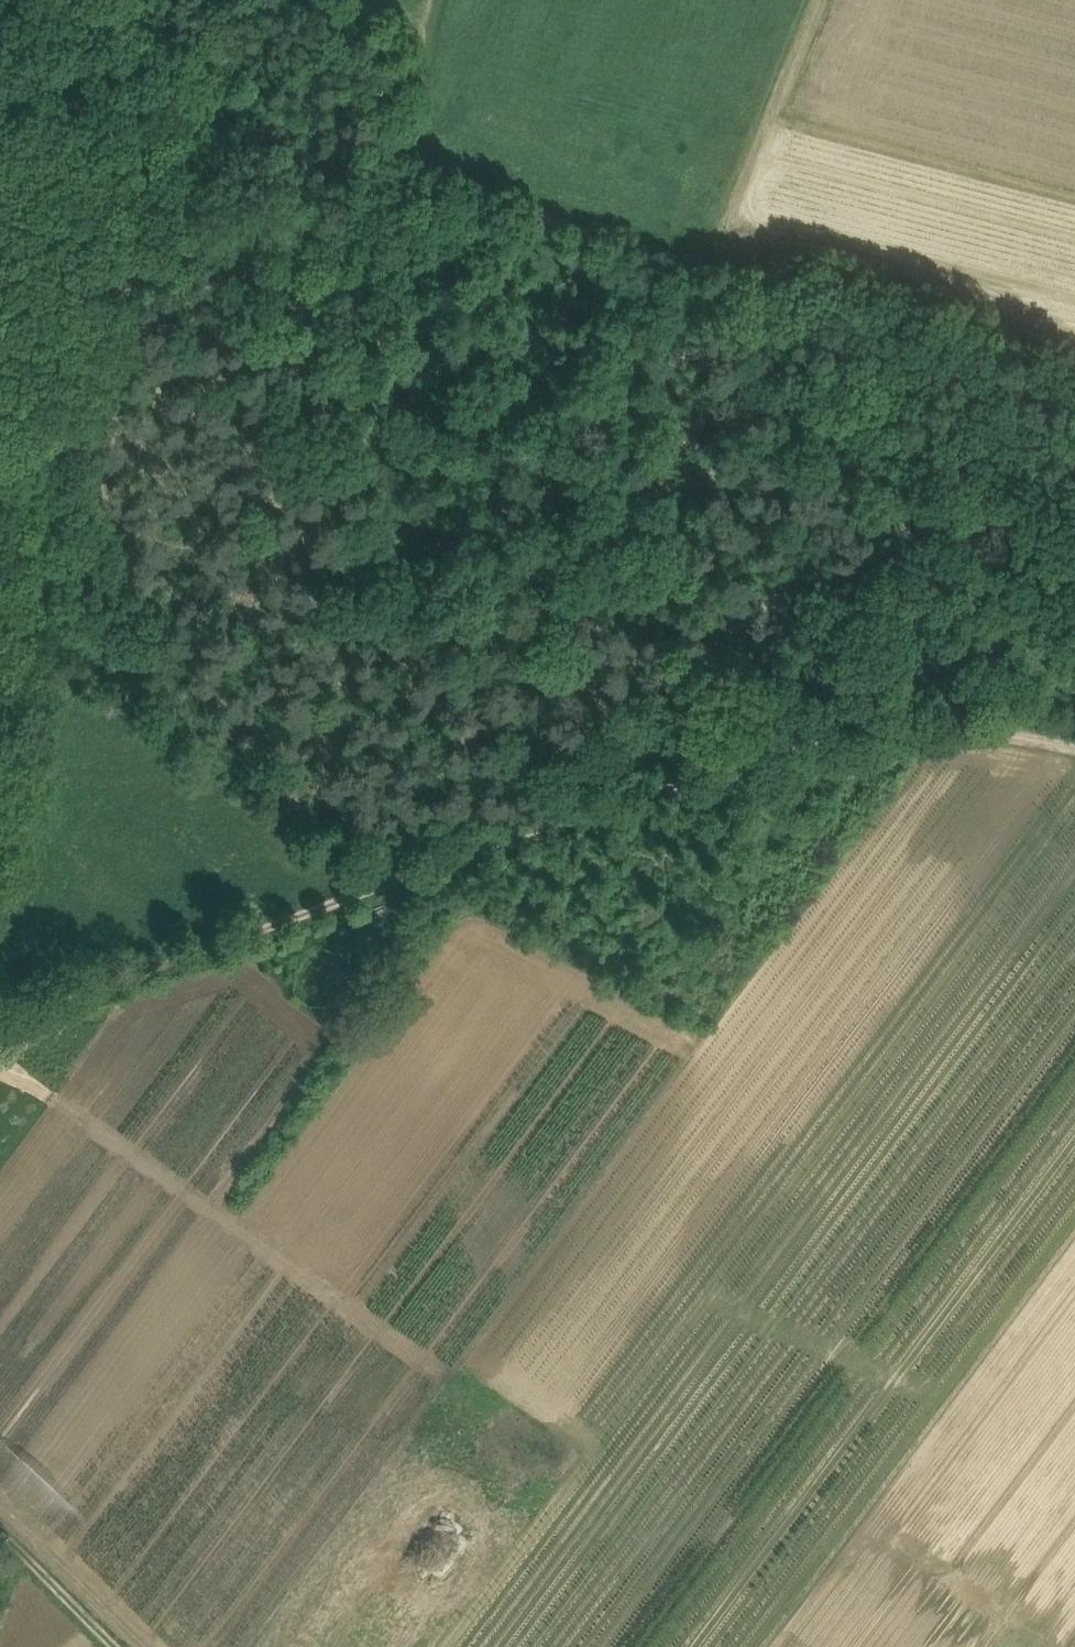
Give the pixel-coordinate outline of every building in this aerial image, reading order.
[(291,797),(280,811),(298,825),(309,811),(291,797)]
